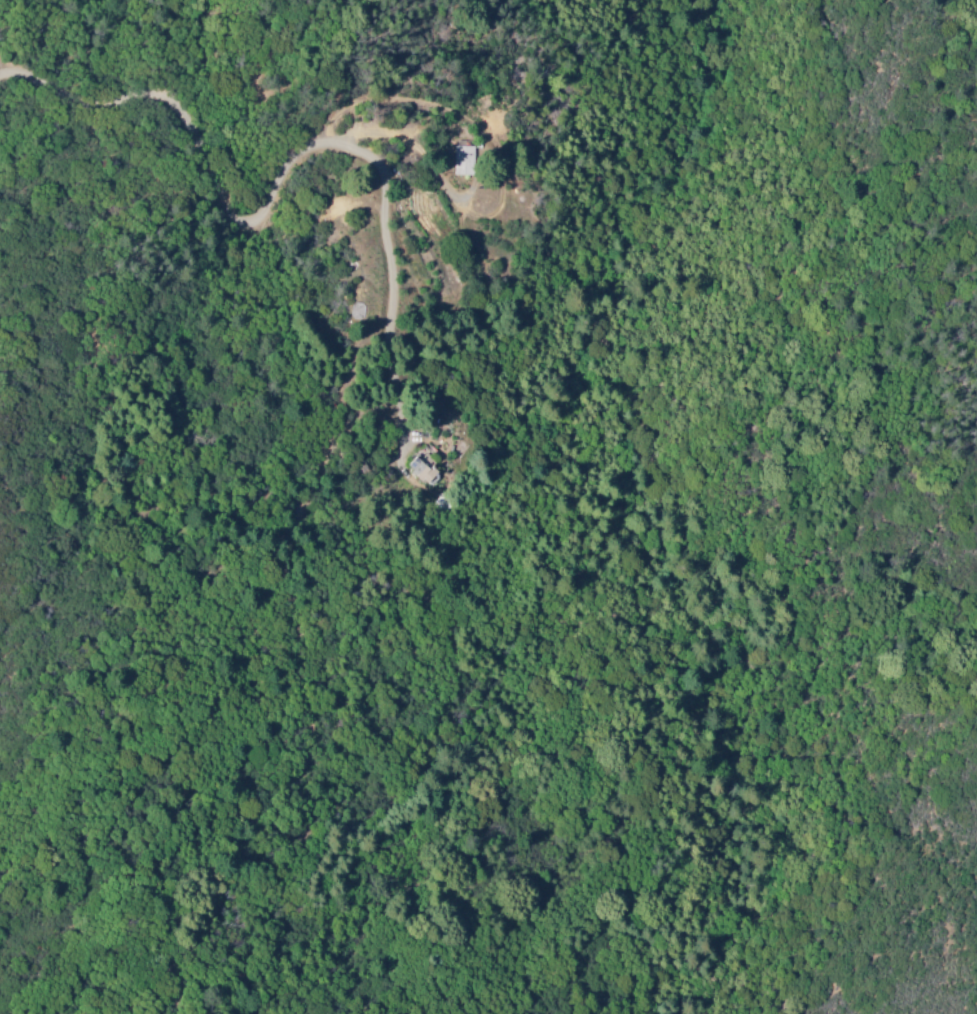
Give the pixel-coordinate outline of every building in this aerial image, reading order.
[(428,489),(437,480),(414,457),(404,466),(428,489)]
